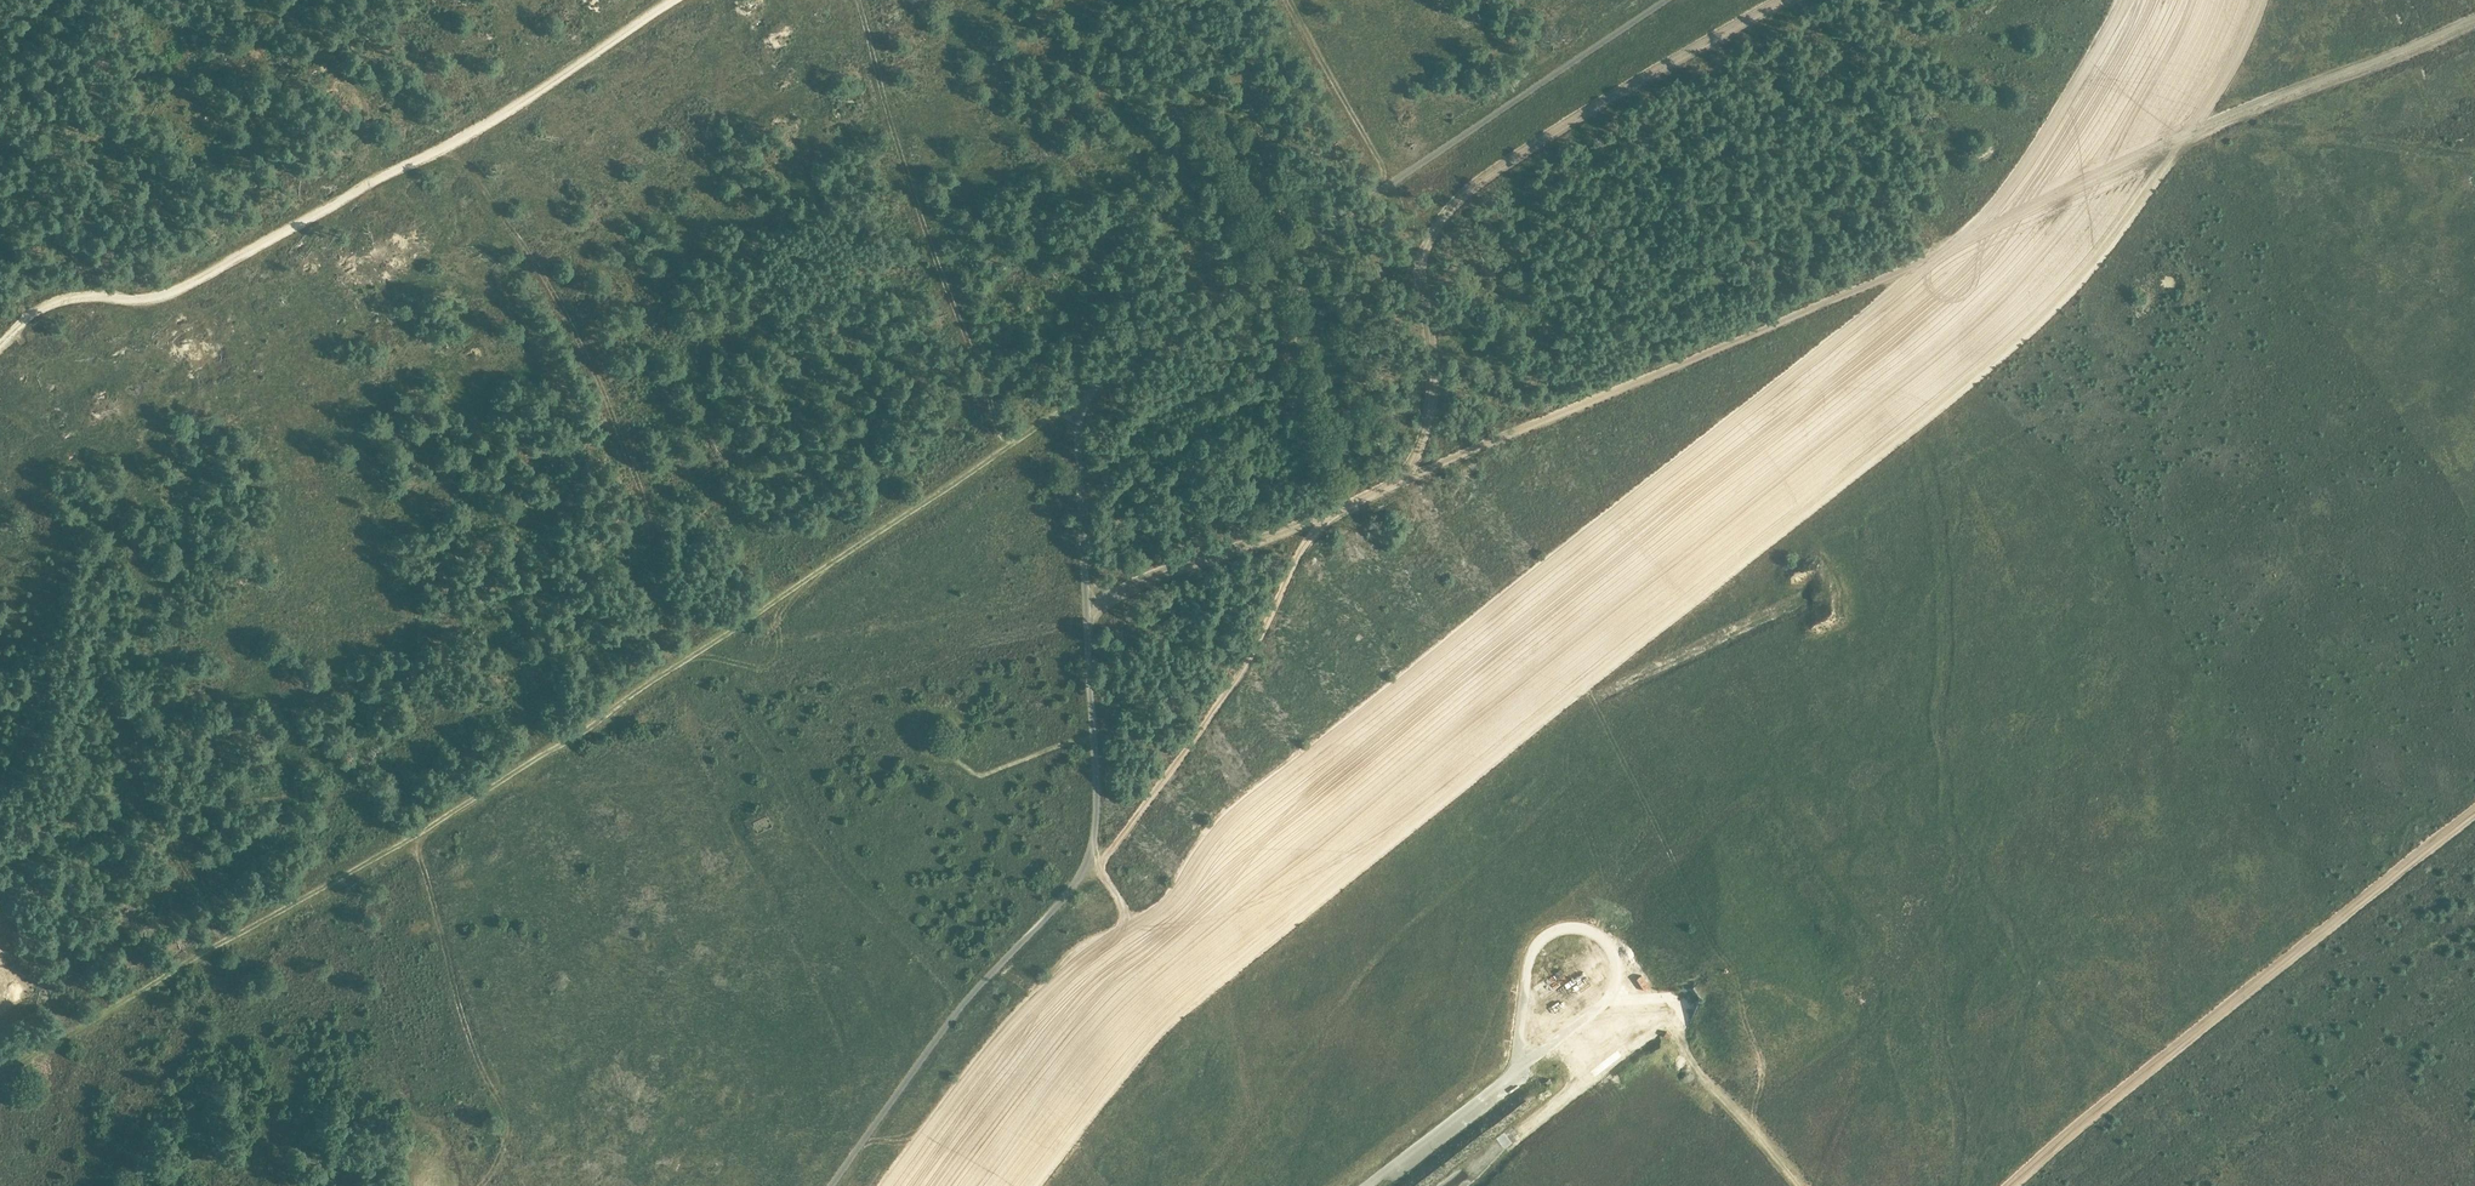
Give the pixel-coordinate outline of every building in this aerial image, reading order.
[(1550,989),(1563,986),(1561,976),(1548,979),(1550,989)] [(1669,1030),(1662,1034),(1665,1041),(1672,1037),(1669,1030)]
